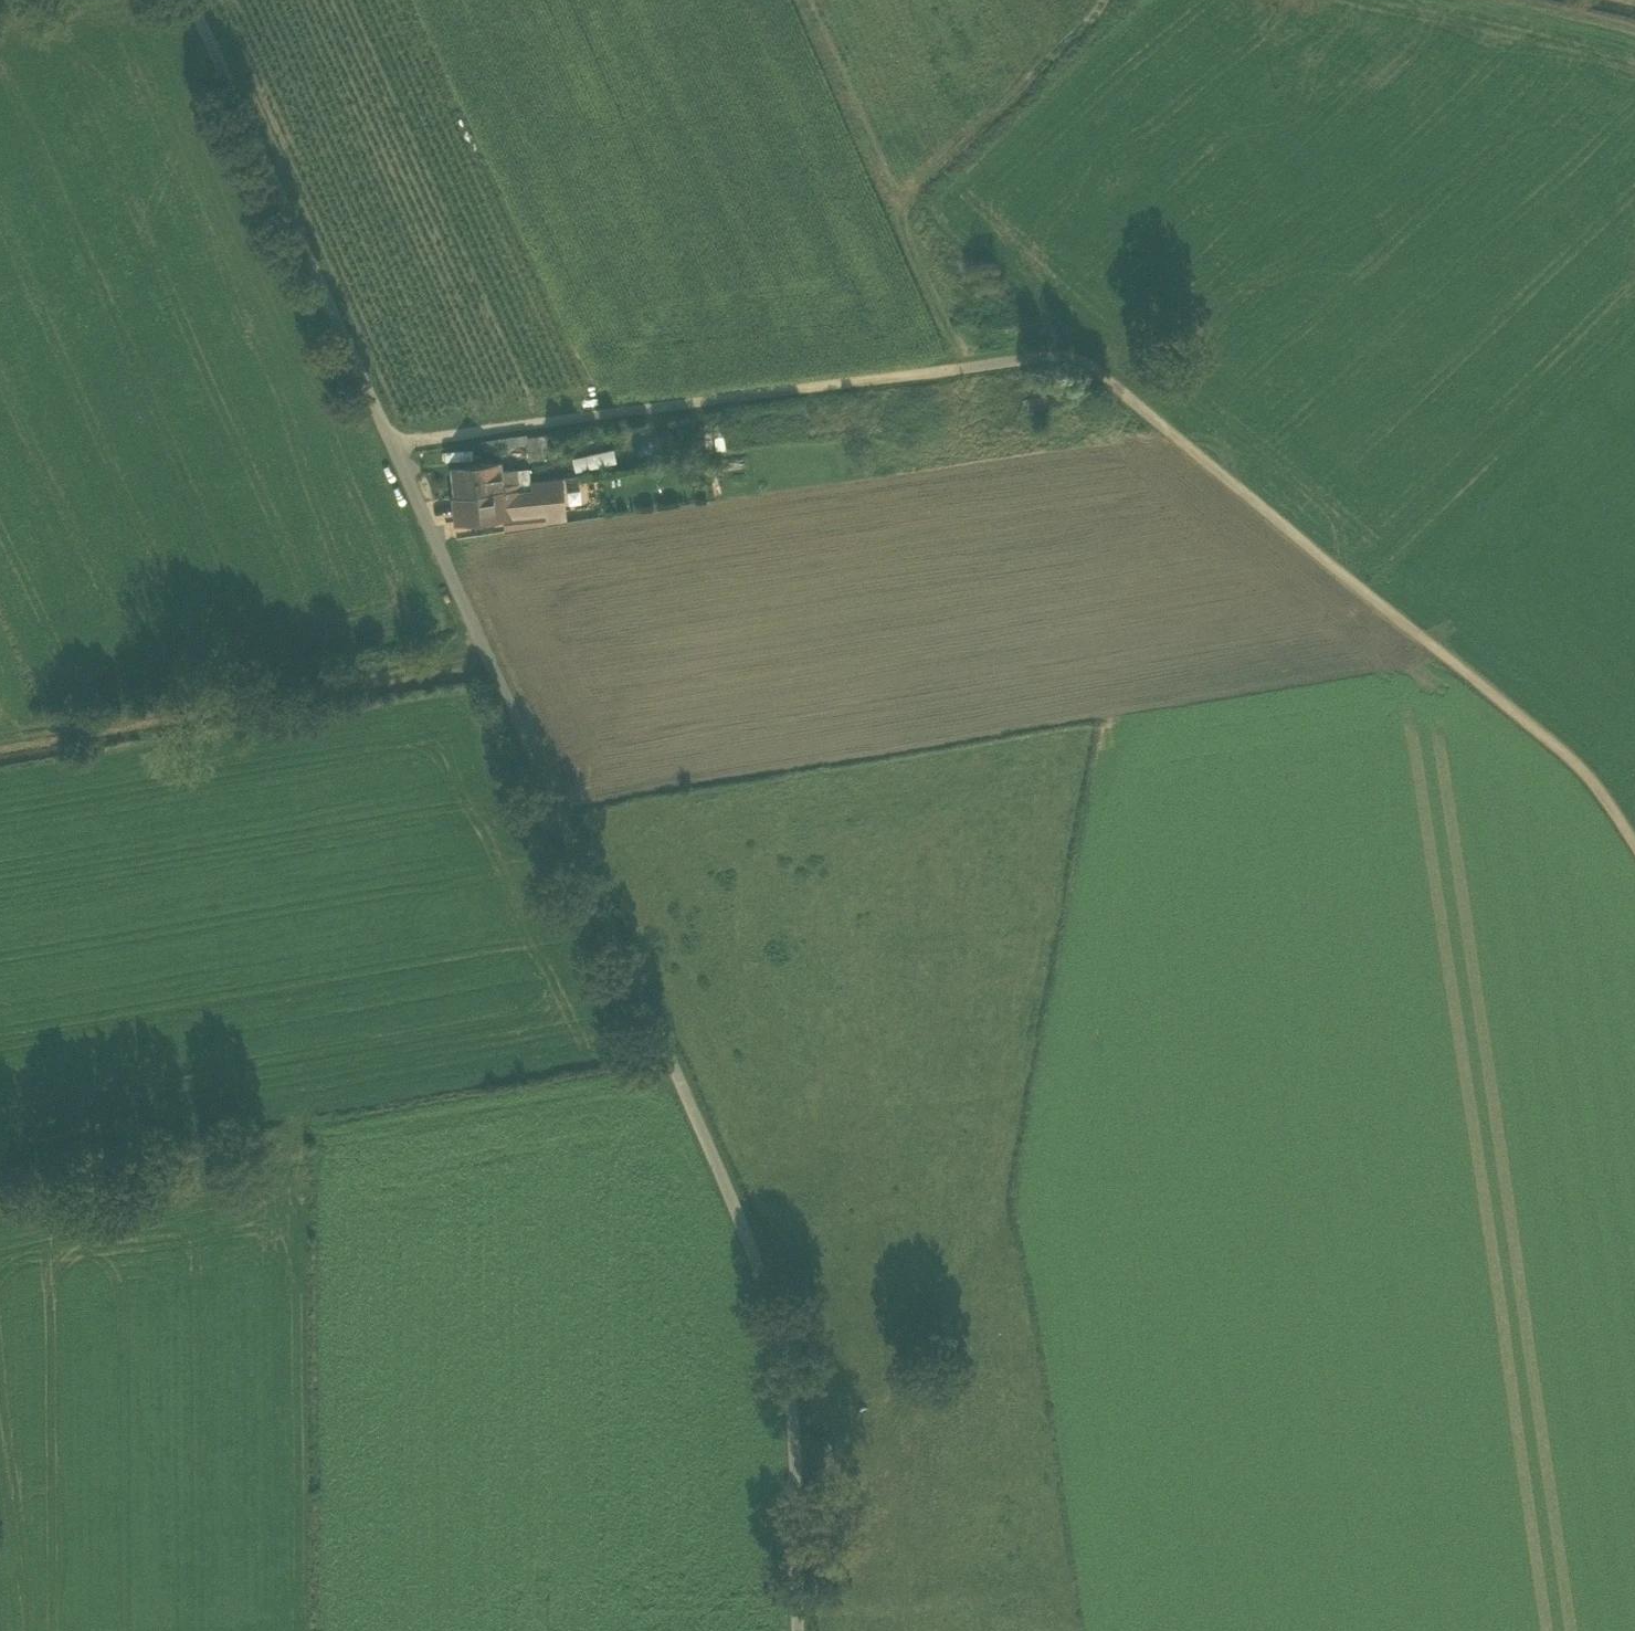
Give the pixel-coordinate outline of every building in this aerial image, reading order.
[(616,446),(574,456),(576,468),(619,459),(616,446)] [(453,466),(456,496),(505,491),(503,470),(502,461),(453,466)] [(503,470),(505,491),(532,488),(531,481),(519,482),(518,469),(503,470)] [(561,478),(531,481),(532,488),(505,491),(507,516),(545,512),(565,510),(561,478)] [(507,516),(505,491),(456,496),(458,520),(505,516),(507,516)] [(545,512),(547,525),(566,522),(565,510),(545,512)] [(505,516),(507,530),(547,525),(545,512),(507,516),(505,516)]
